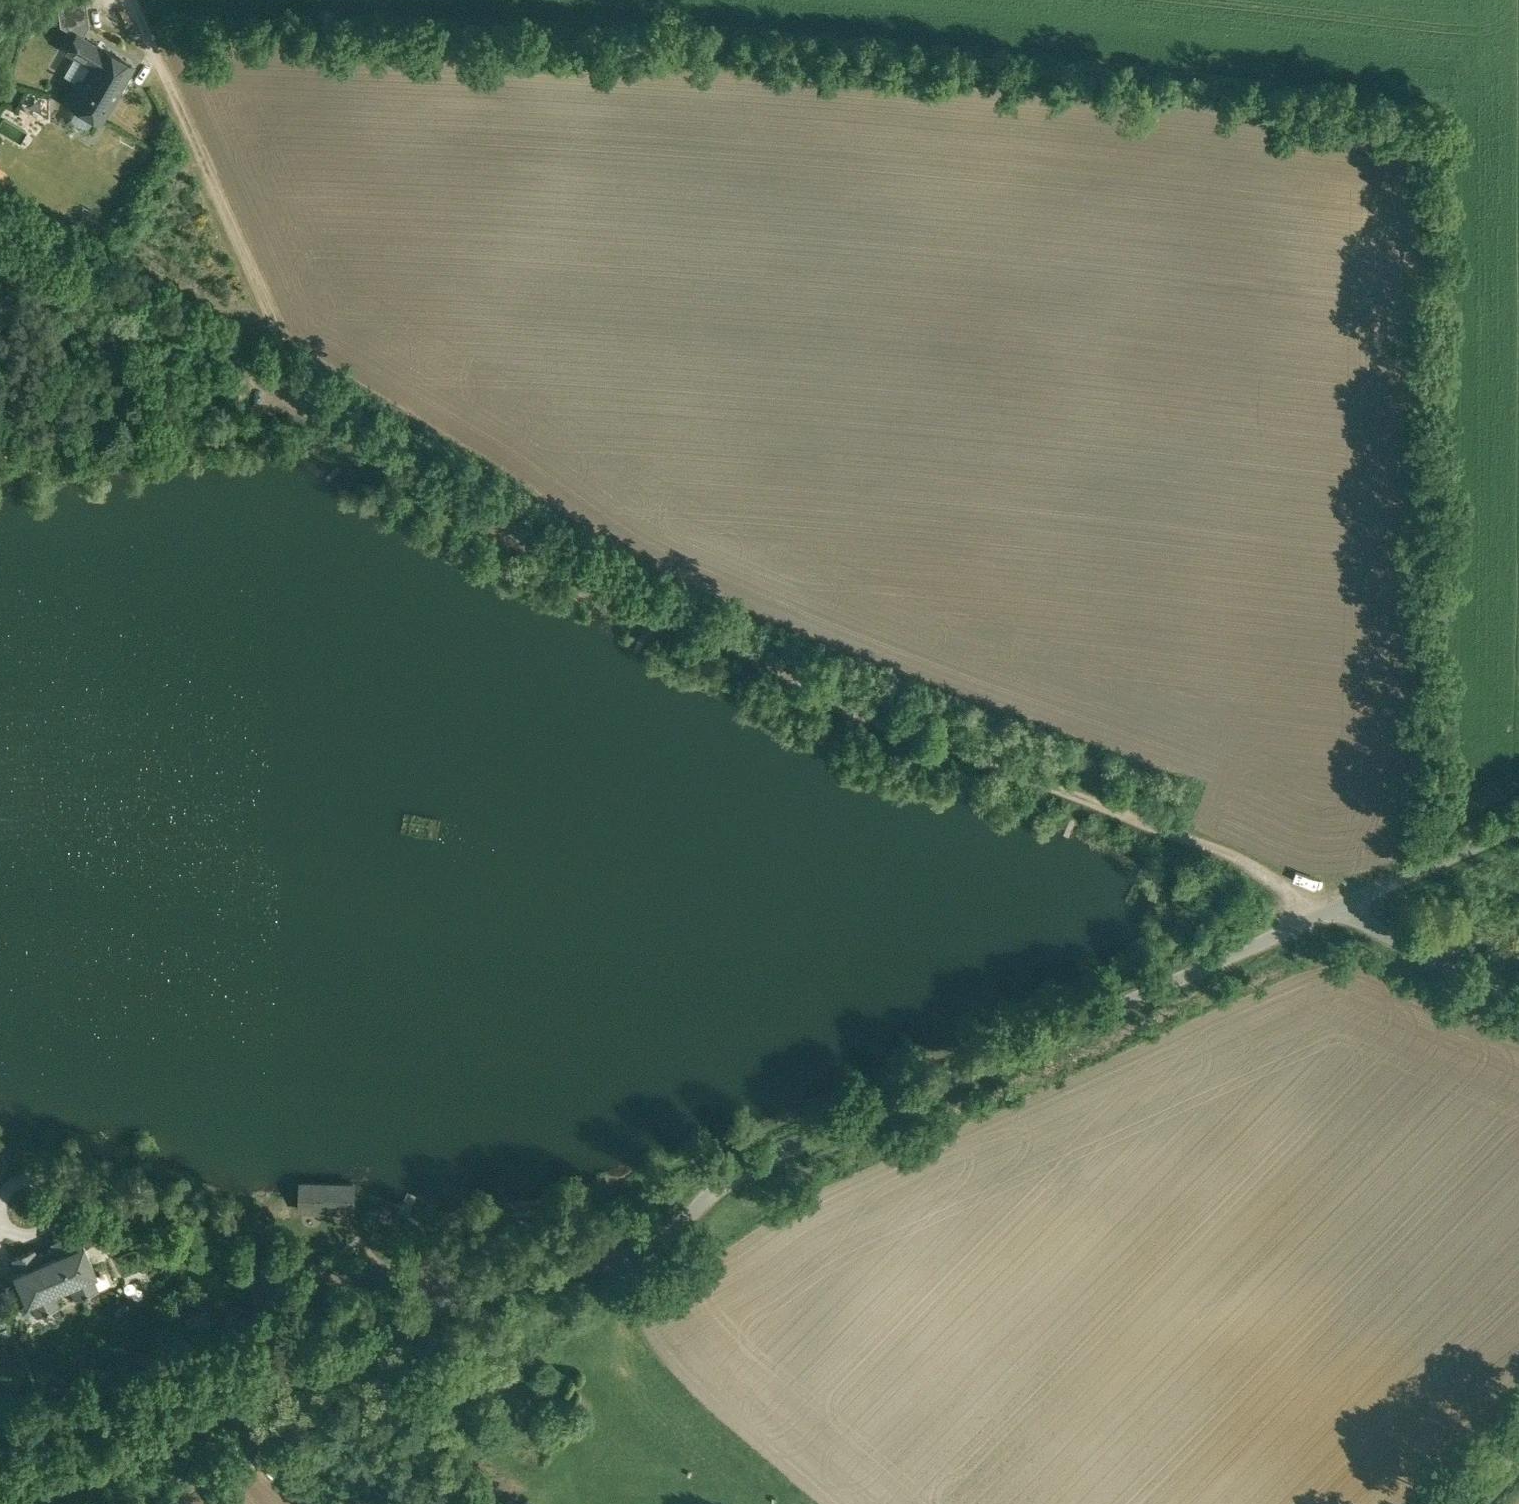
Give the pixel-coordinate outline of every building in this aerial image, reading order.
[(92,12),(73,1),(65,16),(83,26),(92,12)] [(102,50),(77,35),(69,50),(94,65),(82,85),(111,102),(132,67),(102,50)] [(17,125),(10,135),(22,144),(29,134),(17,125)] [(53,1247),(37,1254),(35,1248),(25,1252),(24,1251),(21,1252),(22,1253),(12,1258),(17,1270),(15,1271),(13,1272),(14,1274),(25,1300),(25,1301),(26,1303),(28,1302),(28,1301),(30,1301),(36,1315),(46,1311),(47,1312),(50,1311),(49,1310),(59,1306),(53,1291),(69,1284),(75,1299),(85,1294),(86,1296),(89,1294),(88,1293),(98,1289),(92,1274),(94,1273),(94,1274),(96,1273),(95,1271),(84,1244),(83,1242),(81,1243),(79,1244),(74,1231),(64,1235),(63,1234),(60,1235),(61,1237),(51,1241),(53,1247)] [(0,1303),(0,1325),(8,1322),(0,1303)] [(208,1318),(185,1325),(189,1338),(212,1331),(208,1318)]
